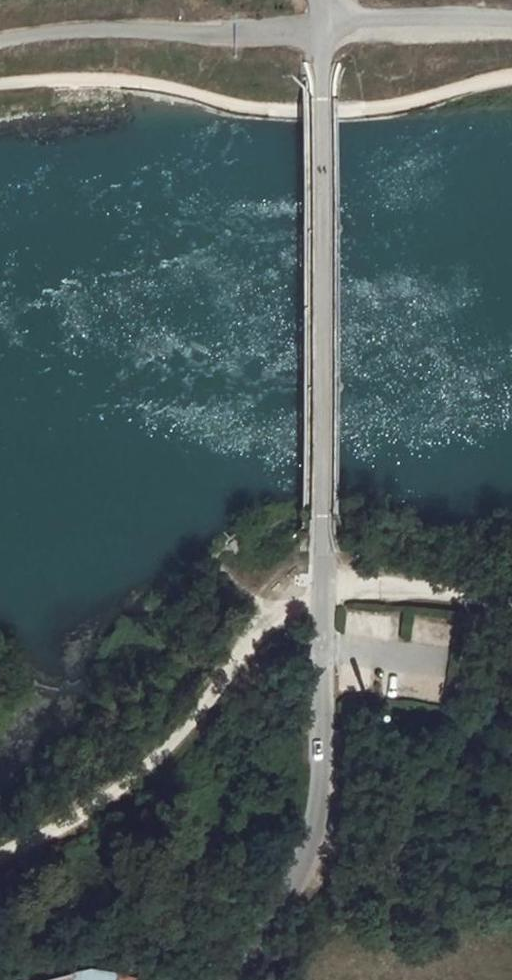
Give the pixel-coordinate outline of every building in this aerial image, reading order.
[(65,979),(109,979),(110,973),(88,967),(66,973),(65,979)]
